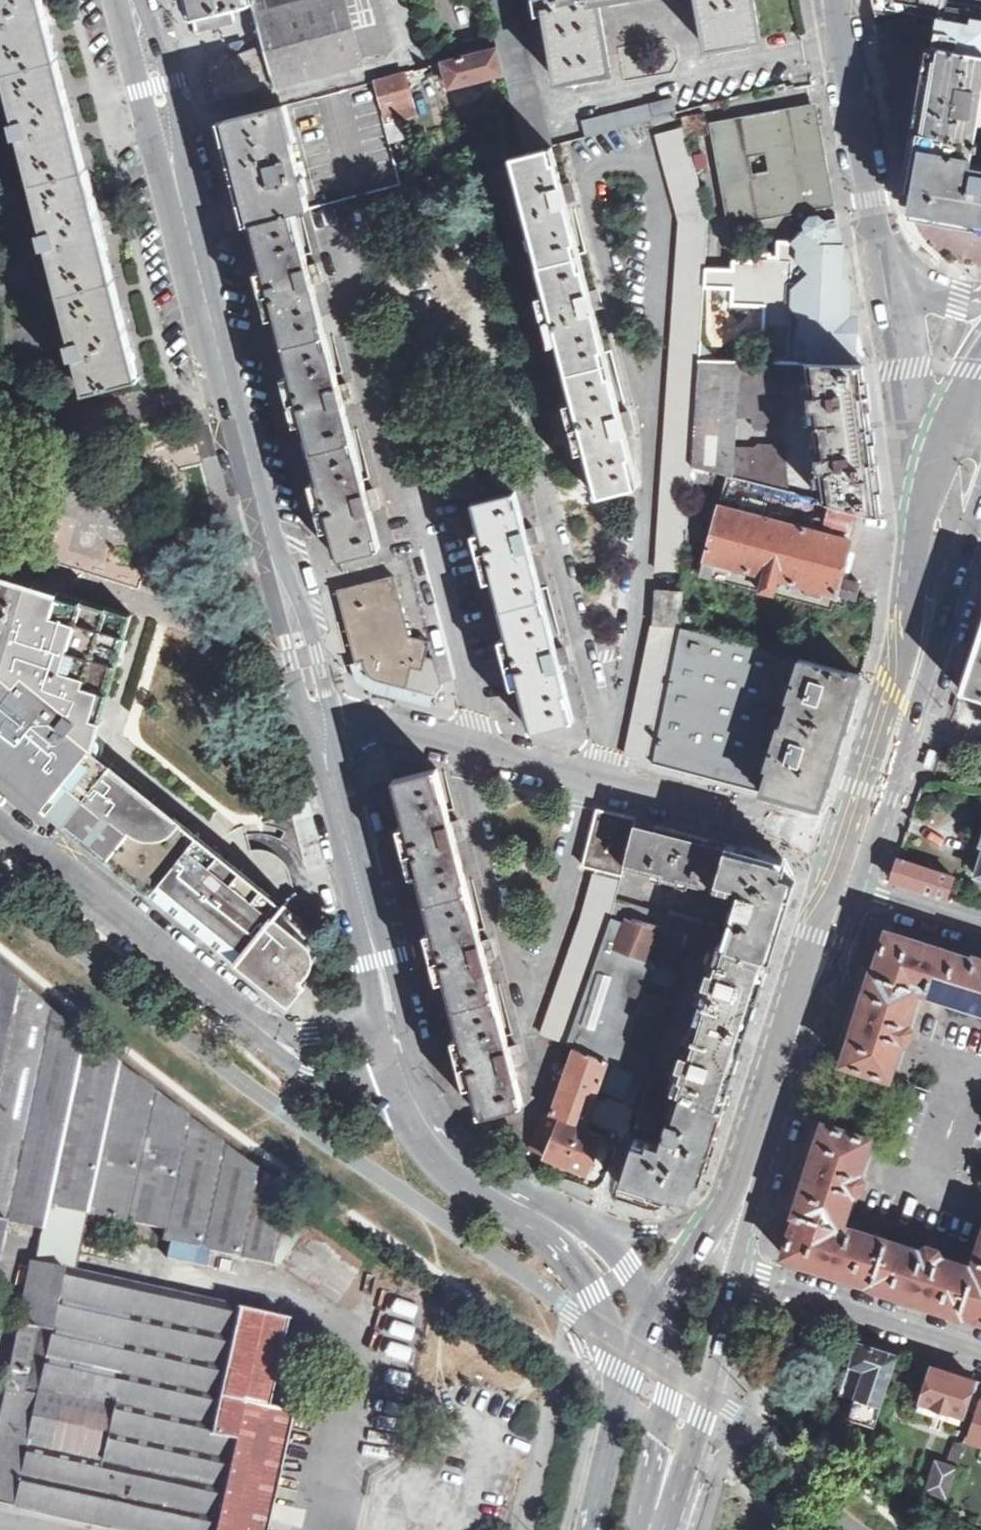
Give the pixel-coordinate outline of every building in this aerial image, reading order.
[(3,72),(13,108),(15,115),(16,120),(11,121),(15,137),(20,136),(23,150),(32,183),(40,214),(41,219),(37,220),(44,248),(49,247),(61,293),(68,321),(70,328),(64,329),(72,357),(76,356),(85,391),(128,380),(140,377),(129,334),(116,285),(114,279),(86,169),(77,134),(66,92),(57,58),(42,0),(0,0),(0,59),(3,72)] [(192,18),(195,17),(232,7),(251,2),(250,0),(187,0),(192,18)] [(251,2),(259,33),(263,49),(230,58),(207,64),(217,103),(241,96),(365,64),(363,56),(348,0),(250,0),(251,2)] [(363,56),(391,48),(380,0),(348,0),(363,56)] [(552,146),(553,145),(514,0),(485,0),(497,48),(507,81),(526,152),(552,146)] [(540,16),(549,15),(558,80),(611,71),(599,4),(621,0),(538,0),(540,16)] [(708,47),(760,38),(754,0),(700,0),(708,47)] [(971,164),(974,142),(980,143),(980,0),(875,0),(876,8),(900,3),(929,8),(937,24),(923,104),(916,139),(910,176),(907,189),(914,191),(910,209),(980,222),(980,165),(971,164)] [(232,7),(195,17),(197,27),(210,24),(215,22),(235,17),(232,7)] [(507,81),(497,48),(443,63),(452,96),(507,81)] [(424,67),(406,72),(409,81),(426,77),(424,67)] [(405,72),(372,82),(389,143),(405,139),(399,120),(417,115),(405,72)] [(587,137),(655,119),(655,117),(675,111),(677,111),(673,97),(582,121),(587,137)] [(250,223),(296,212),(309,209),(283,106),(224,120),(230,140),(250,223)] [(812,107),(806,108),(793,110),(713,125),(733,216),(739,216),(741,222),(826,204),(824,197),(828,196),(820,155),(823,155),(822,145),(819,130),(816,130),(812,107)] [(680,129),(657,136),(679,221),(679,224),(710,227),(710,223),(685,128),(680,129)] [(511,156),(523,153),(516,129),(505,132),(511,156)] [(584,451),(595,495),(639,484),(625,431),(632,429),(629,419),(627,410),(620,412),(594,309),(601,307),(598,298),(596,289),(589,290),(566,202),(574,200),(571,192),(569,182),(562,184),(552,146),(526,152),(523,153),(511,156),(508,157),(544,294),(537,296),(549,345),(556,343),(571,402),(564,403),(577,452),(584,451)] [(296,212),(250,223),(263,269),(256,270),(259,281),(268,318),(275,317),(283,347),(290,375),(283,376),(288,395),(295,424),(302,422),(317,480),(310,482),(312,490),(323,530),(329,528),(337,558),(382,546),(373,511),(381,508),(375,488),(369,490),(346,403),(353,401),(348,384),(341,385),(328,337),(314,282),(321,281),(316,261),(310,262),(296,212)] [(850,260),(842,223),(830,226),(825,222),(817,220),(812,225),(812,233),(795,247),(800,253),(800,263),(812,279),(795,291),(796,362),(807,363),(862,363),(864,330),(863,299),(857,297),(850,260)] [(710,227),(679,224),(657,570),(685,571),(687,541),(689,516),(693,467),(700,360),(710,227)] [(739,361),(700,360),(693,467),(709,471),(732,477),(734,448),(735,419),(739,361)] [(775,362),(739,361),(735,419),(752,419),(752,426),(754,429),(757,431),(784,431),(776,368),(775,362)] [(862,363),(807,363),(825,501),(860,509),(882,514),(872,435),(862,363)] [(734,448),(732,477),(791,492),(785,444),(761,445),(753,448),(734,448)] [(520,684),(531,730),(575,719),(561,664),(568,662),(565,654),(563,647),(557,648),(529,543),(536,541),(534,535),(533,529),(526,531),(516,490),(473,501),(480,531),(474,533),(486,580),(492,579),(507,637),(500,639),(513,686),(520,684)] [(702,517),(689,516),(687,541),(700,541),(702,517)] [(291,1003),(308,982),(304,979),(313,968),(315,961),(316,955),(315,949),(311,943),(279,915),(288,903),(270,888),(212,841),(154,794),(102,752),(93,745),(107,693),(110,693),(122,655),(134,614),(90,601),(0,573),(0,767),(64,819),(291,1003)] [(375,679),(434,694),(442,685),(434,659),(426,656),(430,641),(408,634),(393,576),(338,590),(346,621),(357,665),(364,662),(365,668),(367,670),(368,673),(375,679)] [(653,624),(681,628),(684,590),(678,590),(655,589),(653,624)] [(638,758),(654,762),(681,628),(653,624),(626,755),(638,758)] [(724,781),(762,791),(799,658),(681,628),(654,762),(724,781)] [(975,649),(972,660),(961,691),(980,697),(980,631),(975,649)] [(762,791),(802,802),(825,790),(839,744),(861,674),(799,658),(762,791)] [(934,750),(929,749),(924,768),(933,771),(938,751),(934,750)] [(472,1084),(480,1113),(523,1103),(514,1068),(520,1066),(516,1048),(510,1050),(486,961),(493,958),(489,943),(482,944),(456,840),(462,839),(458,823),(452,825),(437,768),(394,779),(405,825),(399,827),(404,844),(411,874),(418,873),(433,930),(426,932),(431,950),(439,980),(445,978),(460,1036),(453,1038),(458,1056),(465,1086),(472,1084)] [(583,865),(623,875),(625,867),(636,820),(637,818),(598,809),(583,865)] [(370,813),(376,832),(384,830),(379,810),(370,813)] [(636,820),(625,867),(703,887),(704,884),(738,893),(727,930),(617,899),(614,911),(612,918),(631,924),(633,920),(686,936),(706,942),(717,945),(770,961),(770,960),(767,958),(776,931),(779,932),(785,914),(796,880),(794,876),(784,858),(714,840),(636,820)] [(953,875),(898,858),(891,880),(910,886),(946,897),(953,875)] [(581,921),(540,1034),(540,1035),(566,1045),(612,918),(614,911),(617,899),(621,880),(594,873),(581,921)] [(612,918),(566,1045),(576,1048),(608,1060),(646,1075),(678,974),(675,973),(683,946),(686,936),(633,920),(631,924),(612,918)] [(975,956),(974,958),(935,946),(887,930),(874,972),(872,971),(868,982),(869,982),(857,1017),(851,1037),(850,1037),(848,1043),(849,1043),(843,1062),(888,1077),(889,1077),(901,1040),(905,1042),(909,1038),(911,1033),(912,1029),(911,1024),(907,1022),(917,989),(918,989),(921,990),(980,1009),(980,958),(975,956)] [(706,942),(686,936),(683,946),(704,952),(706,942)] [(714,955),(717,945),(706,942),(704,952),(714,955)] [(758,1000),(770,961),(717,945),(714,955),(677,1071),(672,1087),(725,1107),(731,1085),(730,1085),(743,1047),(758,1000)] [(0,966),(0,1117),(25,1123),(50,1008),(0,966)] [(288,1189),(255,1167),(77,1029),(50,1008),(25,1123),(0,1117),(0,1222),(6,1223),(42,1230),(47,1206),(86,1214),(88,1203),(167,1220),(164,1235),(194,1241),(193,1249),(256,1262),(270,1265),(284,1205),(288,1189)] [(576,1048),(551,1116),(559,1119),(582,1128),(608,1060),(576,1048)] [(659,1081),(672,1087),(677,1071),(672,1071),(669,1079),(661,1076),(659,1081)] [(687,1197),(692,1179),(700,1182),(703,1171),(723,1109),(724,1109),(725,1107),(672,1087),(659,1081),(649,1077),(638,1116),(649,1120),(662,1100),(664,1100),(667,1094),(674,1096),(661,1148),(636,1141),(635,1141),(620,1184),(667,1199),(669,1192),(687,1197)] [(600,1136),(582,1128),(559,1119),(558,1123),(546,1156),(587,1172),(599,1139),(600,1136)] [(974,1262),(973,1266),(940,1256),(941,1252),(939,1248),(933,1246),(926,1244),(923,1246),(921,1250),(847,1226),(843,1224),(853,1191),(857,1193),(860,1191),(861,1190),(862,1185),(865,1179),(864,1178),(862,1174),(859,1173),(871,1137),(869,1136),(824,1121),(823,1125),(822,1128),(809,1168),(802,1189),(795,1213),(797,1213),(784,1255),(826,1268),(871,1283),(870,1285),(917,1300),(961,1314),(962,1312),(980,1318),(980,1241),(974,1262)] [(292,1413),(268,1408),(286,1320),(264,1315),(32,1261),(0,1411),(0,1502),(127,1529),(267,1529),(268,1522),(292,1413)] [(847,1419),(874,1428),(898,1354),(858,1341),(851,1365),(864,1369),(854,1398),(847,1419)] [(851,1365),(841,1394),(854,1398),(864,1369),(851,1365)] [(932,1365),(922,1399),(963,1414),(974,1379),(932,1365)] [(867,1450),(868,1451),(874,1428),(847,1419),(842,1437),(867,1450)] [(947,1497),(965,1444),(946,1436),(929,1487),(929,1488),(947,1497)] [(911,1498),(936,1513),(947,1497),(929,1488),(929,1487),(921,1482),(911,1498)]
